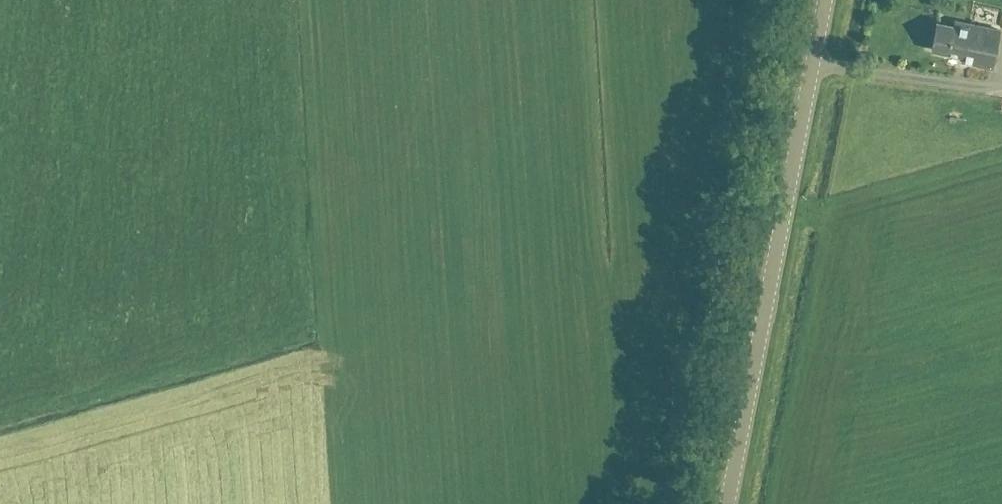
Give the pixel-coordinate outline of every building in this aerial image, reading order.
[(993,67),(1001,30),(956,20),(954,26),(938,22),(932,48),(963,55),(962,61),(993,67)]
